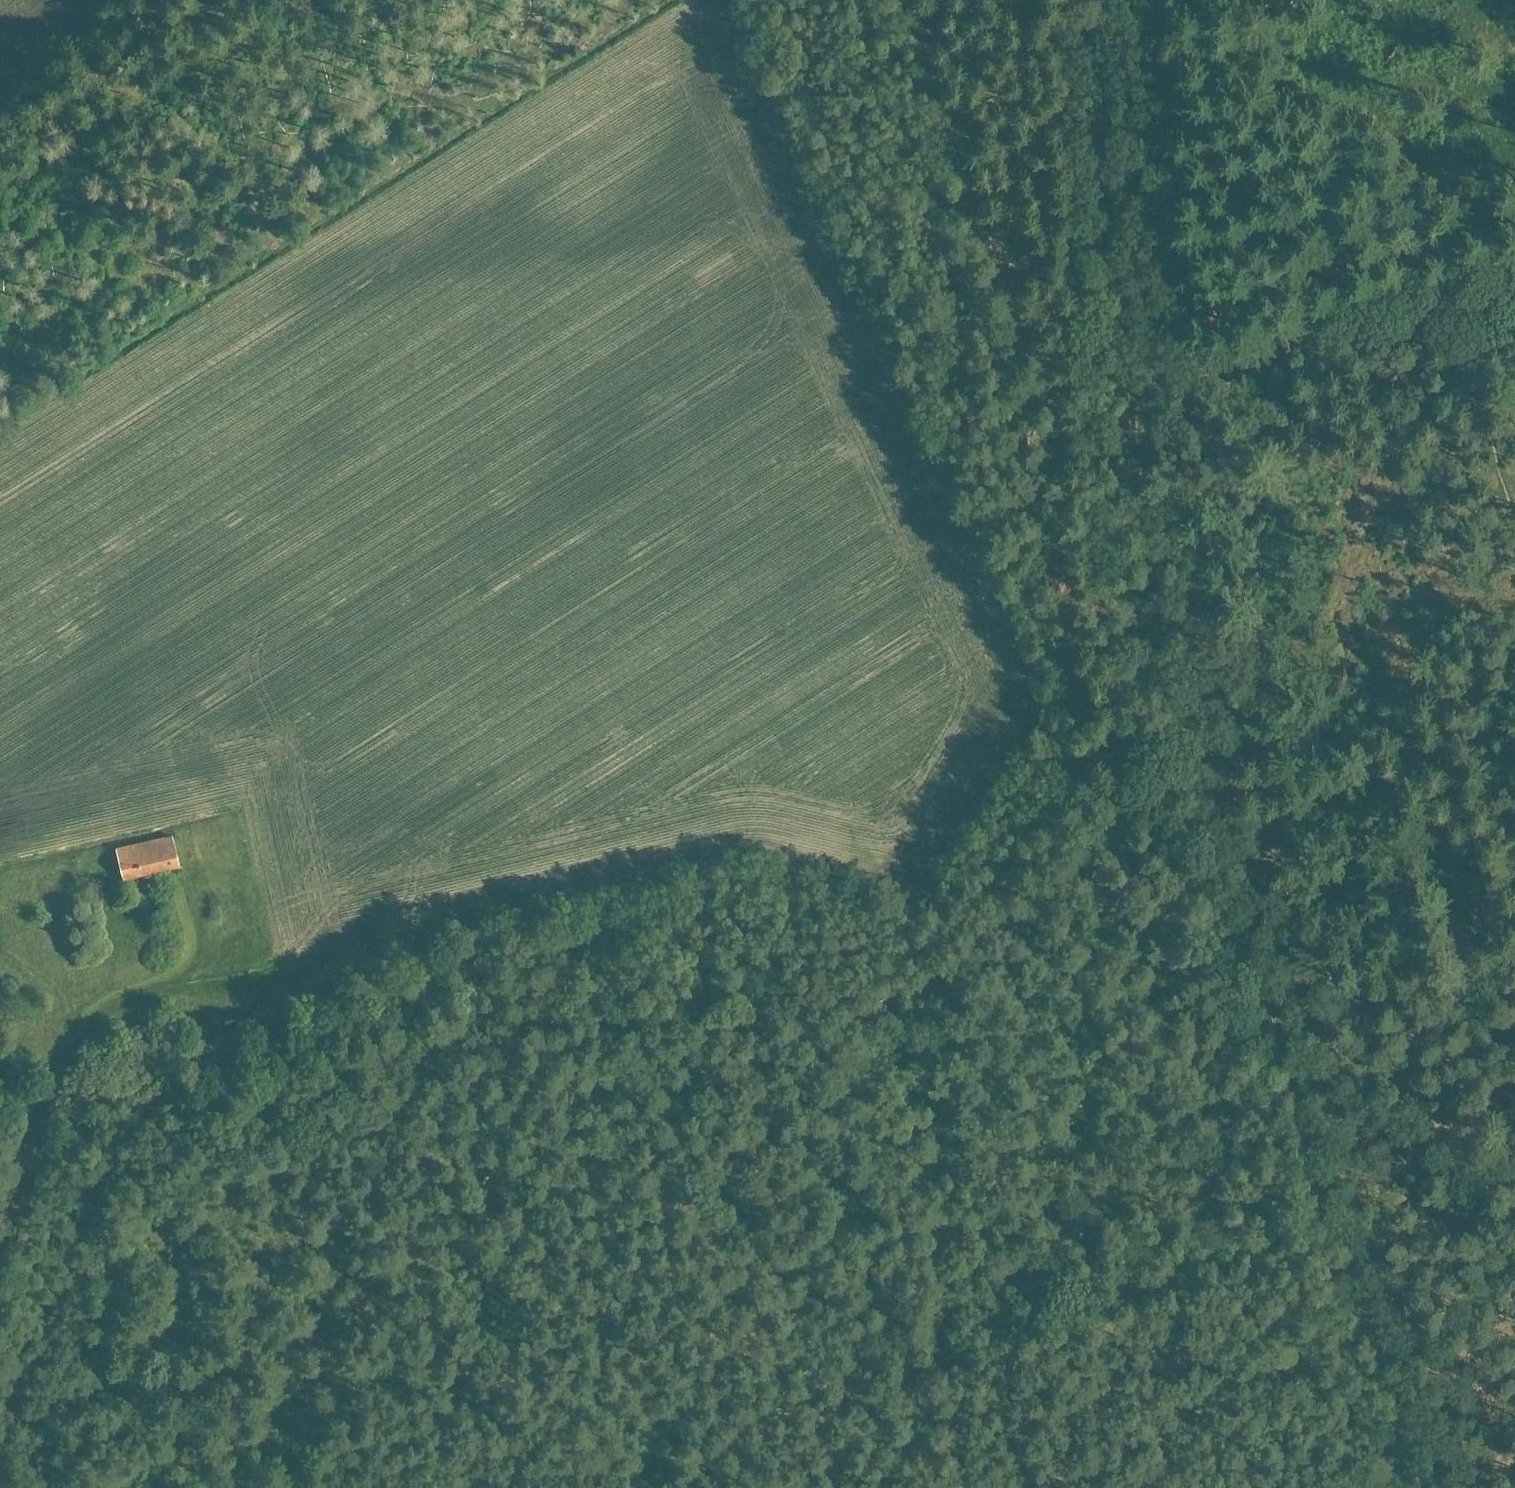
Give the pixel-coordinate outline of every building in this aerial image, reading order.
[(123,880),(180,867),(173,836),(116,849),(123,880)] [(370,978),(358,981),(359,989),(372,986),(370,978)]
